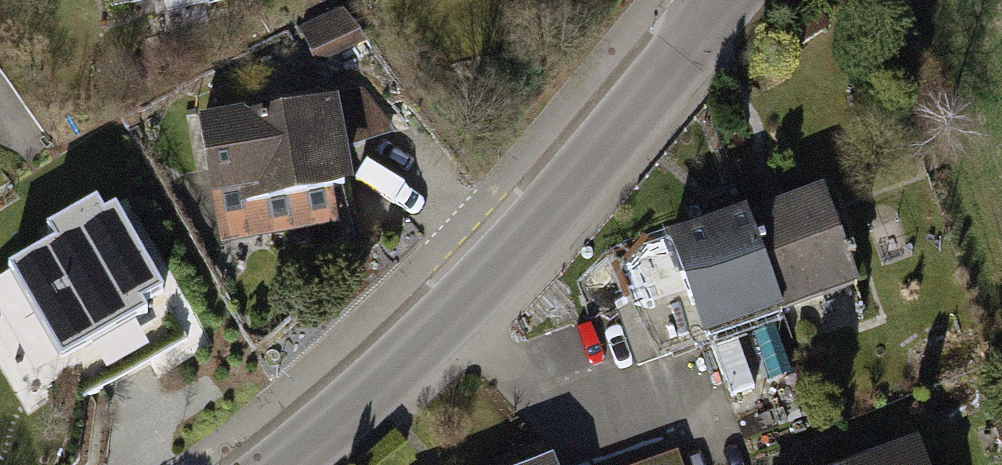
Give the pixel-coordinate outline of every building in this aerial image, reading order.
[(120,16),(178,4),(182,21),(260,4),(259,0),(117,0),(120,16)] [(300,31),(316,67),(366,43),(343,11),(300,31)] [(335,103),(344,153),(398,135),(363,90),(330,95),(331,103),(335,103)] [(332,192),(351,189),(344,153),(335,103),(331,103),(199,126),(211,195),(244,190),(253,239),(338,224),(332,192)] [(616,309),(639,372),(872,286),(836,190),(677,249),(690,282),(616,309)] [(98,210),(47,238),(55,251),(12,275),(63,367),(149,320),(142,308),(162,297),(117,214),(104,221),(98,210)] [(874,464),(936,464),(928,445),(918,449),(910,428),(871,442),(878,463),(874,464)] [(684,451),(645,464),(689,464),(684,451)]
